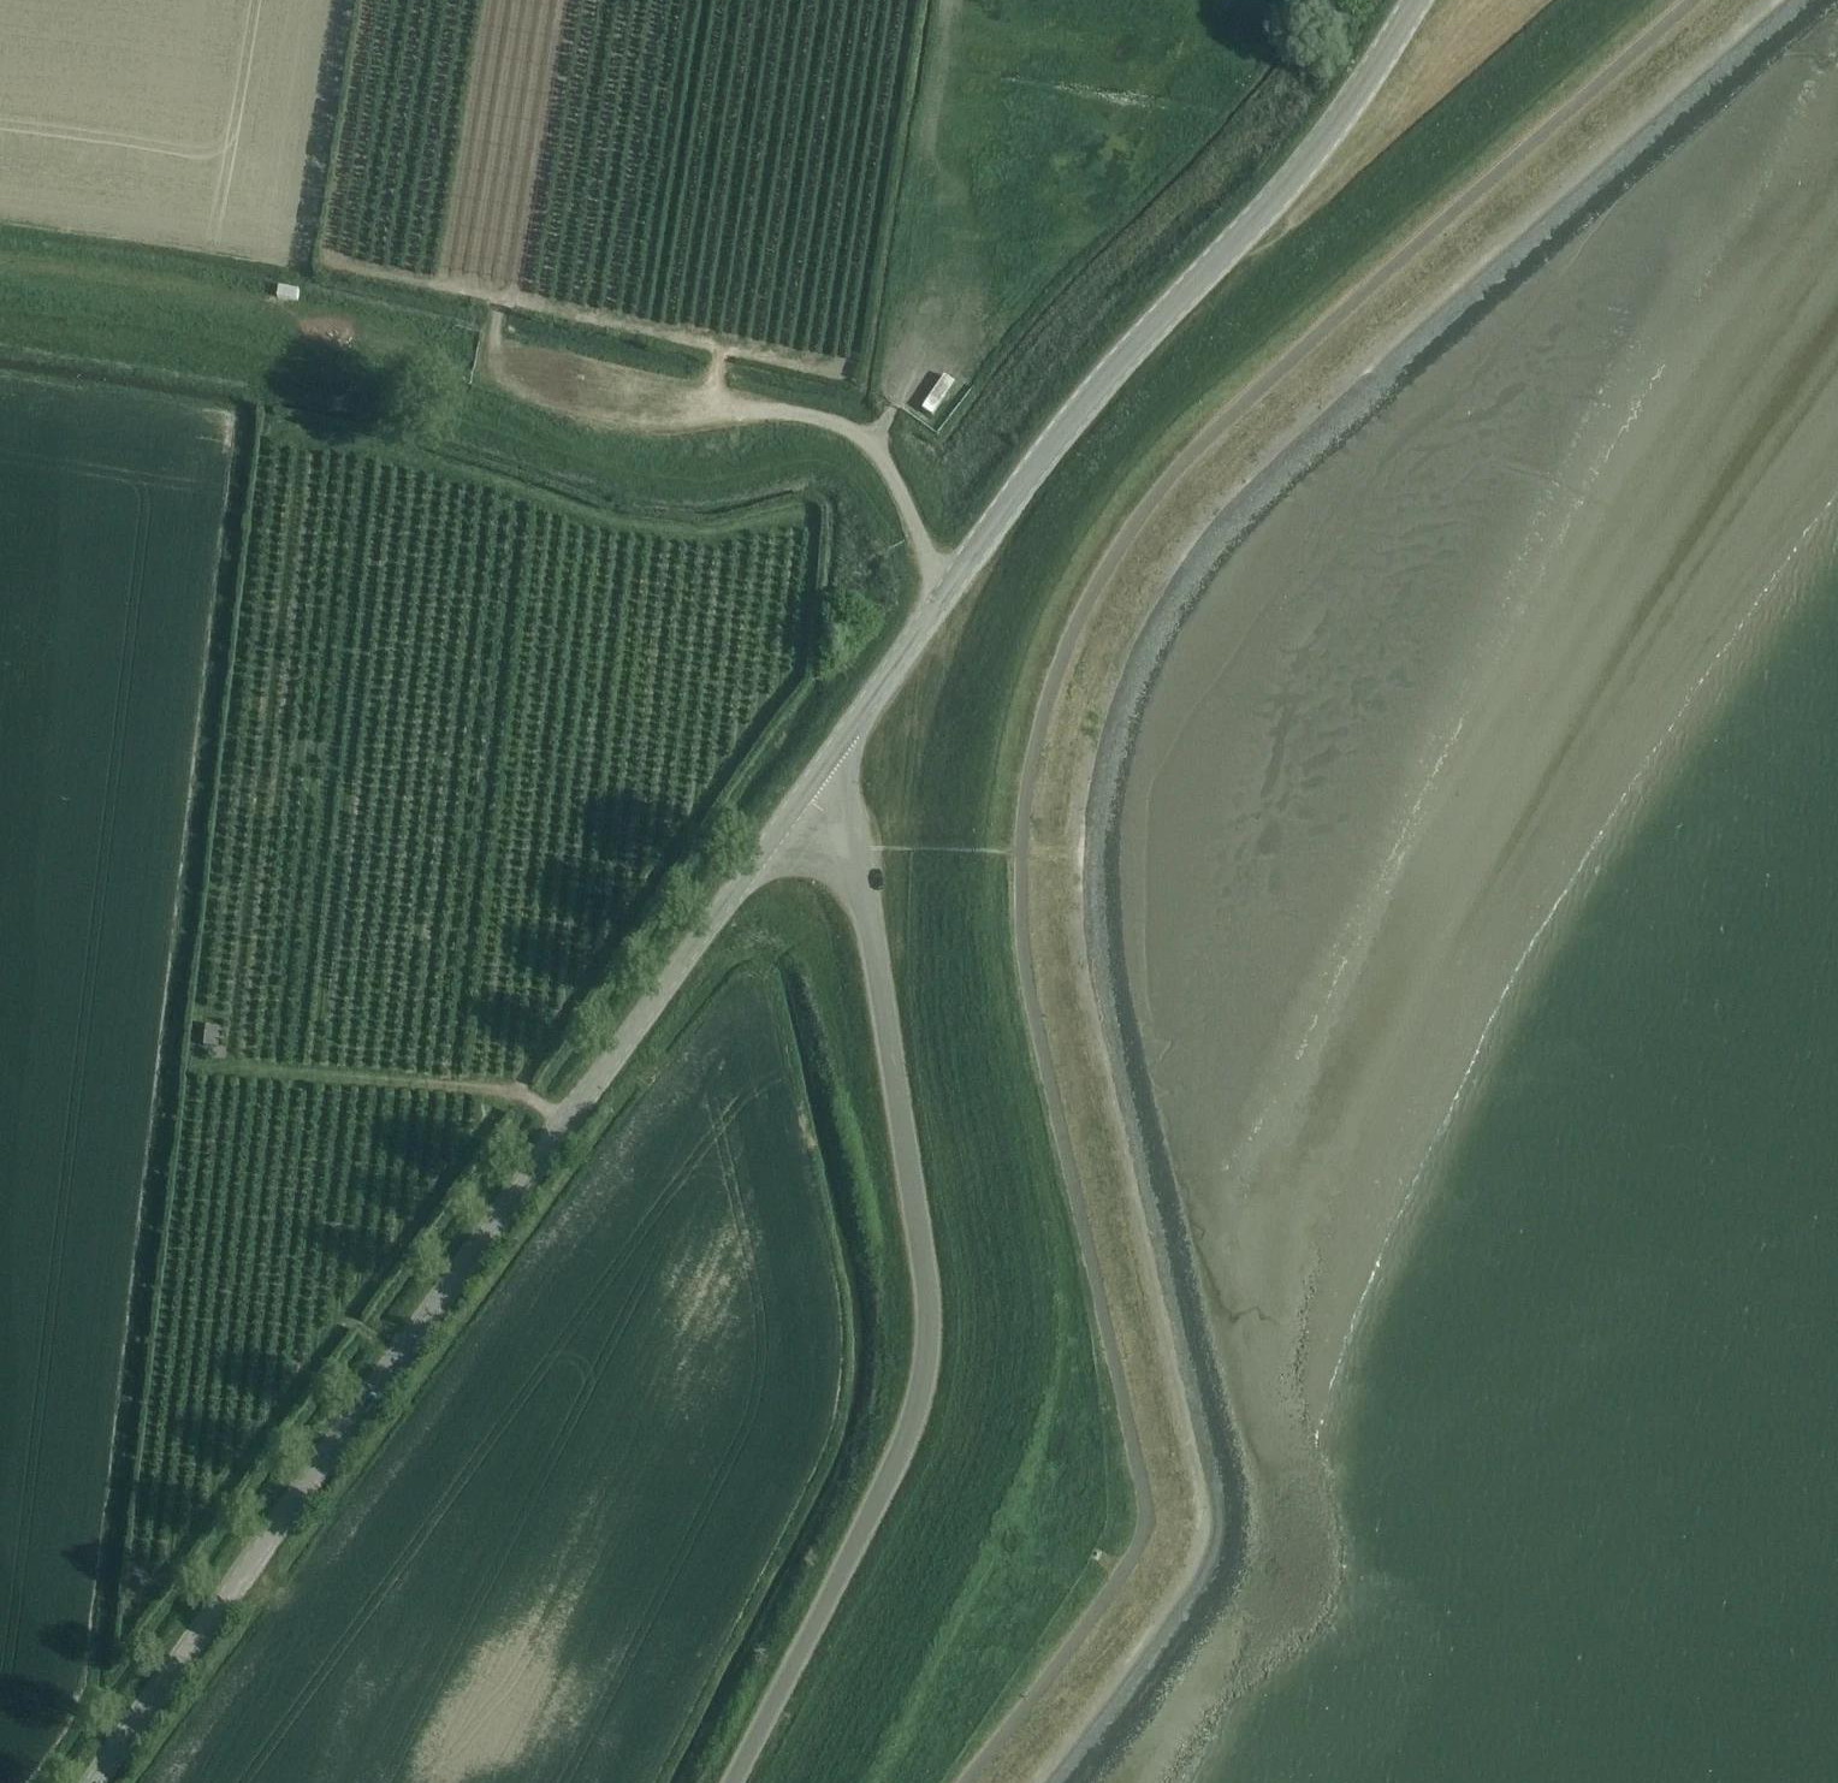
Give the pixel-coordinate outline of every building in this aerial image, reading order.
[(292,289),(294,276),(273,272),(271,286),(292,289)] [(930,404),(949,367),(937,361),(917,397),(930,404)]
